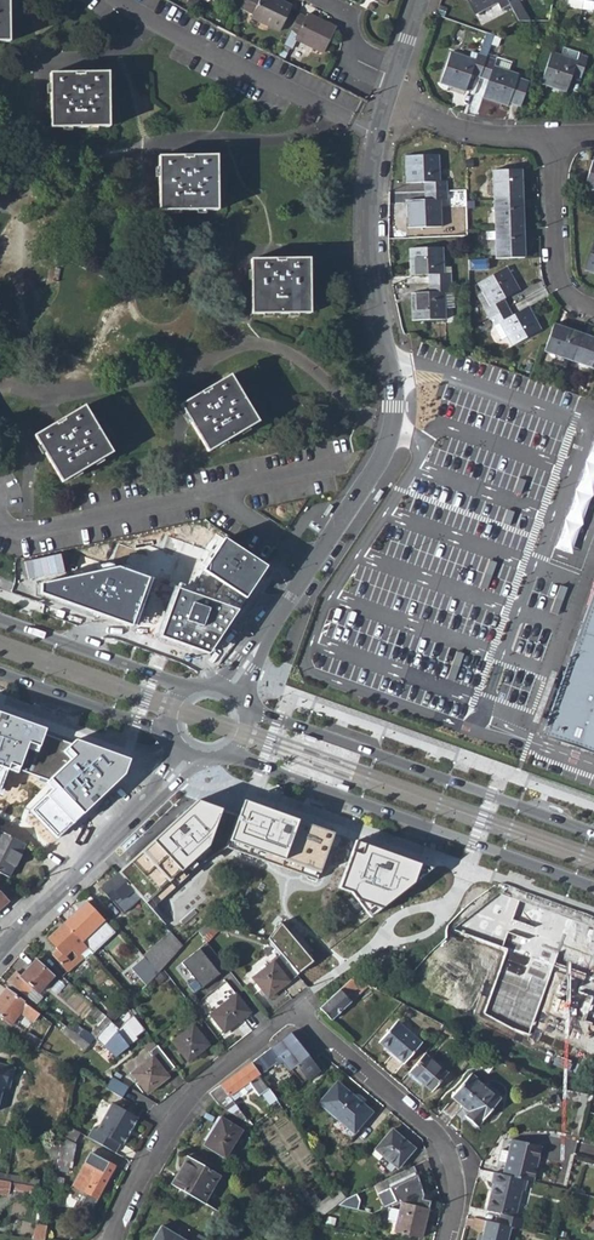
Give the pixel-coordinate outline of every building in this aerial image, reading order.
[(10,41),(9,0),(0,0),(0,42),(10,41)] [(240,8),(253,14),(252,18),(280,32),(292,7),(279,0),(244,0),(240,8)] [(509,4),(507,0),(466,0),(473,14),(498,1),(501,8),(509,4)] [(591,12),(593,10),(593,7),(593,2),(583,0),(581,9),(591,12)] [(306,18),(298,14),(289,32),(282,46),(291,49),(296,39),(324,53),(324,52),(336,28),(308,14),(306,18)] [(561,56),(577,61),(579,55),(580,53),(564,48),(561,56)] [(471,75),(479,78),(486,56),(478,54),(475,60),(450,52),(441,83),(466,91),(471,75)] [(588,58),(579,55),(577,61),(561,56),(551,53),(541,84),(567,92),(573,75),(581,78),(588,58)] [(510,102),(522,106),(530,82),(517,77),(519,73),(493,66),(495,59),(486,56),(479,78),(488,80),(483,96),(509,104),(510,102)] [(109,72),(50,73),(51,128),(109,126),(109,72)] [(423,182),(424,191),(446,190),(446,181),(439,181),(438,155),(406,156),(407,183),(423,182)] [(217,156),(159,156),(159,211),(218,210),(217,156)] [(593,190),(593,161),(592,160),(584,187),(593,190)] [(493,171),(494,200),(522,198),(521,171),(493,171)] [(446,199),(446,190),(424,191),(424,201),(407,201),(408,227),(441,226),(440,200),(446,199)] [(494,200),(495,230),(523,229),(522,198),(494,200)] [(495,230),(496,259),(524,258),(523,229),(495,230)] [(584,271),(593,274),(593,241),(584,271)] [(428,274),(428,284),(450,283),(450,273),(443,273),(442,247),(410,249),(411,275),(428,274)] [(309,258),(251,259),(252,313),(310,313),(309,258)] [(469,260),(469,271),(488,270),(488,260),(469,260)] [(477,284),(482,293),(489,307),(484,310),(489,319),(509,308),(504,300),(519,291),(506,267),(477,284)] [(451,292),(450,283),(428,284),(429,293),(412,294),(413,320),(445,319),(444,293),(451,292)] [(476,296),(484,310),(489,307),(482,293),(476,296)] [(513,315),(509,308),(489,319),(493,326),(500,340),(506,337),(511,346),(540,330),(528,307),(513,315)] [(580,334),(553,325),(544,351),(571,361),(580,334)] [(580,334),(571,361),(593,369),(593,339),(580,334)] [(230,375),(181,404),(208,452),(258,422),(230,375)] [(85,405),(35,435),(63,482),(112,452),(85,405)] [(384,493),(380,490),(373,500),(377,503),(384,493)] [(188,590),(203,549),(166,535),(158,557),(118,542),(111,561),(188,590)] [(224,540),(204,570),(245,598),(266,567),(224,540)] [(131,626),(148,578),(118,568),(41,584),(41,594),(131,626)] [(540,736),(577,749),(593,756),(593,587),(588,603),(561,677),(551,705),(548,714),(547,718),(540,736)] [(237,610),(177,589),(161,637),(209,653),(237,610)] [(0,714),(0,791),(7,770),(18,774),(20,769),(27,748),(38,752),(45,732),(46,730),(0,714)] [(27,748),(20,769),(49,780),(68,760),(60,751),(71,742),(45,732),(38,752),(27,748)] [(312,744),(314,740),(303,736),(302,738),(301,740),(312,744)] [(25,807),(58,839),(125,777),(130,764),(71,742),(60,751),(68,760),(49,780),(25,807)] [(336,782),(335,786),(346,790),(347,788),(348,786),(336,782)] [(197,801),(120,872),(147,901),(208,846),(222,810),(197,801)] [(301,821),(243,801),(229,841),(287,861),(320,873),(334,833),(301,821)] [(25,844),(0,831),(0,873),(8,877),(25,844)] [(419,864),(355,841),(339,888),(350,893),(370,916),(413,882),(419,864)] [(120,900),(132,889),(118,873),(100,889),(110,901),(116,895),(120,900)] [(88,901),(64,922),(81,940),(86,946),(88,948),(101,936),(96,928),(105,920),(88,901)] [(201,935),(216,923),(208,921),(197,931),(201,935)] [(81,956),(79,953),(73,948),(81,940),(64,922),(47,938),(56,948),(50,955),(65,971),(81,956)] [(201,935),(205,941),(225,926),(216,923),(201,935)] [(281,923),(268,938),(298,972),(312,961),(281,923)] [(170,930),(143,956),(144,957),(157,972),(161,968),(183,944),(177,938),(170,930)] [(73,948),(79,953),(86,946),(81,940),(73,948)] [(217,972),(225,966),(206,942),(181,962),(193,978),(187,983),(194,993),(218,973),(217,972)] [(267,998),(297,975),(279,954),(251,978),(267,998)] [(137,964),(151,979),(157,972),(144,957),(137,964)] [(16,973),(7,983),(24,995),(31,987),(38,994),(53,977),(35,961),(21,977),(16,973)] [(366,993),(371,987),(352,977),(319,1008),(331,1019),(363,990),(366,993)] [(0,996),(0,1016),(11,1024),(19,1013),(31,1022),(38,1013),(5,989),(0,996)] [(236,992),(208,1014),(223,1033),(251,1011),(236,992)] [(93,1029),(99,1034),(111,1021),(105,1015),(93,1029)] [(118,1028),(111,1021),(99,1034),(96,1038),(116,1057),(138,1039),(136,1037),(145,1030),(133,1015),(118,1028)] [(396,1020),(377,1042),(402,1063),(421,1042),(396,1020)] [(77,1023),(72,1030),(91,1044),(96,1038),(77,1023)] [(193,1024),(171,1041),(187,1061),(209,1044),(193,1024)] [(62,1031),(86,1049),(91,1044),(72,1030),(66,1026),(62,1031)] [(450,1036),(454,1031),(446,1027),(443,1030),(450,1036)] [(28,1032),(24,1039),(38,1047),(42,1040),(28,1032)] [(317,1069),(289,1032),(250,1063),(258,1075),(273,1063),(275,1066),(281,1062),(287,1069),(288,1069),(293,1065),(304,1079),(317,1069)] [(593,1068),(593,1056),(553,1039),(549,1051),(593,1068)] [(167,1072),(174,1066),(157,1045),(150,1052),(152,1055),(130,1073),(146,1094),(169,1075),(167,1072)] [(447,1073),(424,1052),(408,1072),(430,1091),(447,1073)] [(0,1086),(8,1088),(11,1077),(13,1078),(16,1067),(0,1062),(0,1086)] [(258,1094),(267,1087),(258,1075),(250,1063),(209,1093),(213,1100),(217,1104),(227,1110),(245,1122),(247,1120),(233,1100),(251,1087),(258,1094)] [(293,1065),(288,1069),(299,1083),(304,1079),(293,1065)] [(470,1073),(449,1096),(467,1111),(464,1115),(476,1125),(499,1099),(470,1073)] [(123,1095),(128,1085),(113,1077),(107,1087),(123,1095)] [(336,1081),(318,1101),(355,1132),(372,1112),(336,1081)] [(550,1100),(552,1107),(561,1103),(560,1097),(550,1100)] [(111,1102),(96,1129),(93,1128),(88,1137),(113,1151),(117,1143),(121,1145),(137,1117),(111,1102)] [(220,1117),(204,1145),(224,1157),(241,1129),(220,1117)] [(76,1143),(81,1133),(64,1123),(62,1136),(76,1143)] [(391,1129),(374,1148),(381,1154),(396,1167),(413,1148),(391,1129)] [(54,1183),(63,1184),(63,1180),(69,1181),(76,1143),(62,1136),(60,1144),(58,1158),(54,1183)] [(510,1139),(502,1175),(527,1181),(531,1182),(540,1146),(510,1139)] [(39,1155),(58,1158),(60,1144),(41,1140),(39,1155)] [(370,1153),(377,1159),(381,1154),(374,1148),(370,1153)] [(85,1162),(95,1167),(100,1158),(91,1152),(85,1162)] [(186,1156),(169,1183),(204,1203),(220,1175),(186,1156)] [(115,1166),(100,1158),(95,1167),(85,1162),(72,1185),(87,1194),(81,1204),(90,1209),(115,1166)] [(10,1180),(35,1185),(48,1187),(49,1179),(0,1171),(0,1179),(10,1180)] [(499,1212),(497,1223),(509,1226),(522,1229),(524,1219),(515,1216),(521,1190),(524,1191),(527,1181),(502,1175),(493,1173),(490,1181),(492,1183),(487,1209),(499,1212)] [(390,1187),(396,1201),(400,1202),(427,1209),(429,1200),(421,1198),(422,1194),(417,1174),(390,1187)] [(10,1180),(0,1179),(0,1193),(8,1194),(9,1188),(10,1180)] [(9,1188),(34,1192),(35,1185),(10,1180),(9,1188)] [(59,1206),(63,1184),(54,1183),(53,1188),(50,1204),(59,1206)] [(339,1187),(312,1208),(320,1218),(338,1204),(346,1198),(339,1187)] [(360,1199),(357,1193),(346,1198),(338,1204),(358,1209),(360,1199)] [(396,1221),(394,1231),(420,1238),(427,1209),(400,1202),(399,1208),(391,1206),(388,1218),(396,1221)] [(509,1226),(497,1223),(485,1220),(480,1238),(476,1237),(475,1239),(505,1239),(509,1226)] [(33,1238),(44,1239),(45,1238),(47,1225),(35,1223),(33,1238)] [(152,1239),(186,1239),(161,1226),(152,1239)] [(286,1236),(271,1227),(264,1238),(268,1239),(283,1239),(286,1236)]
